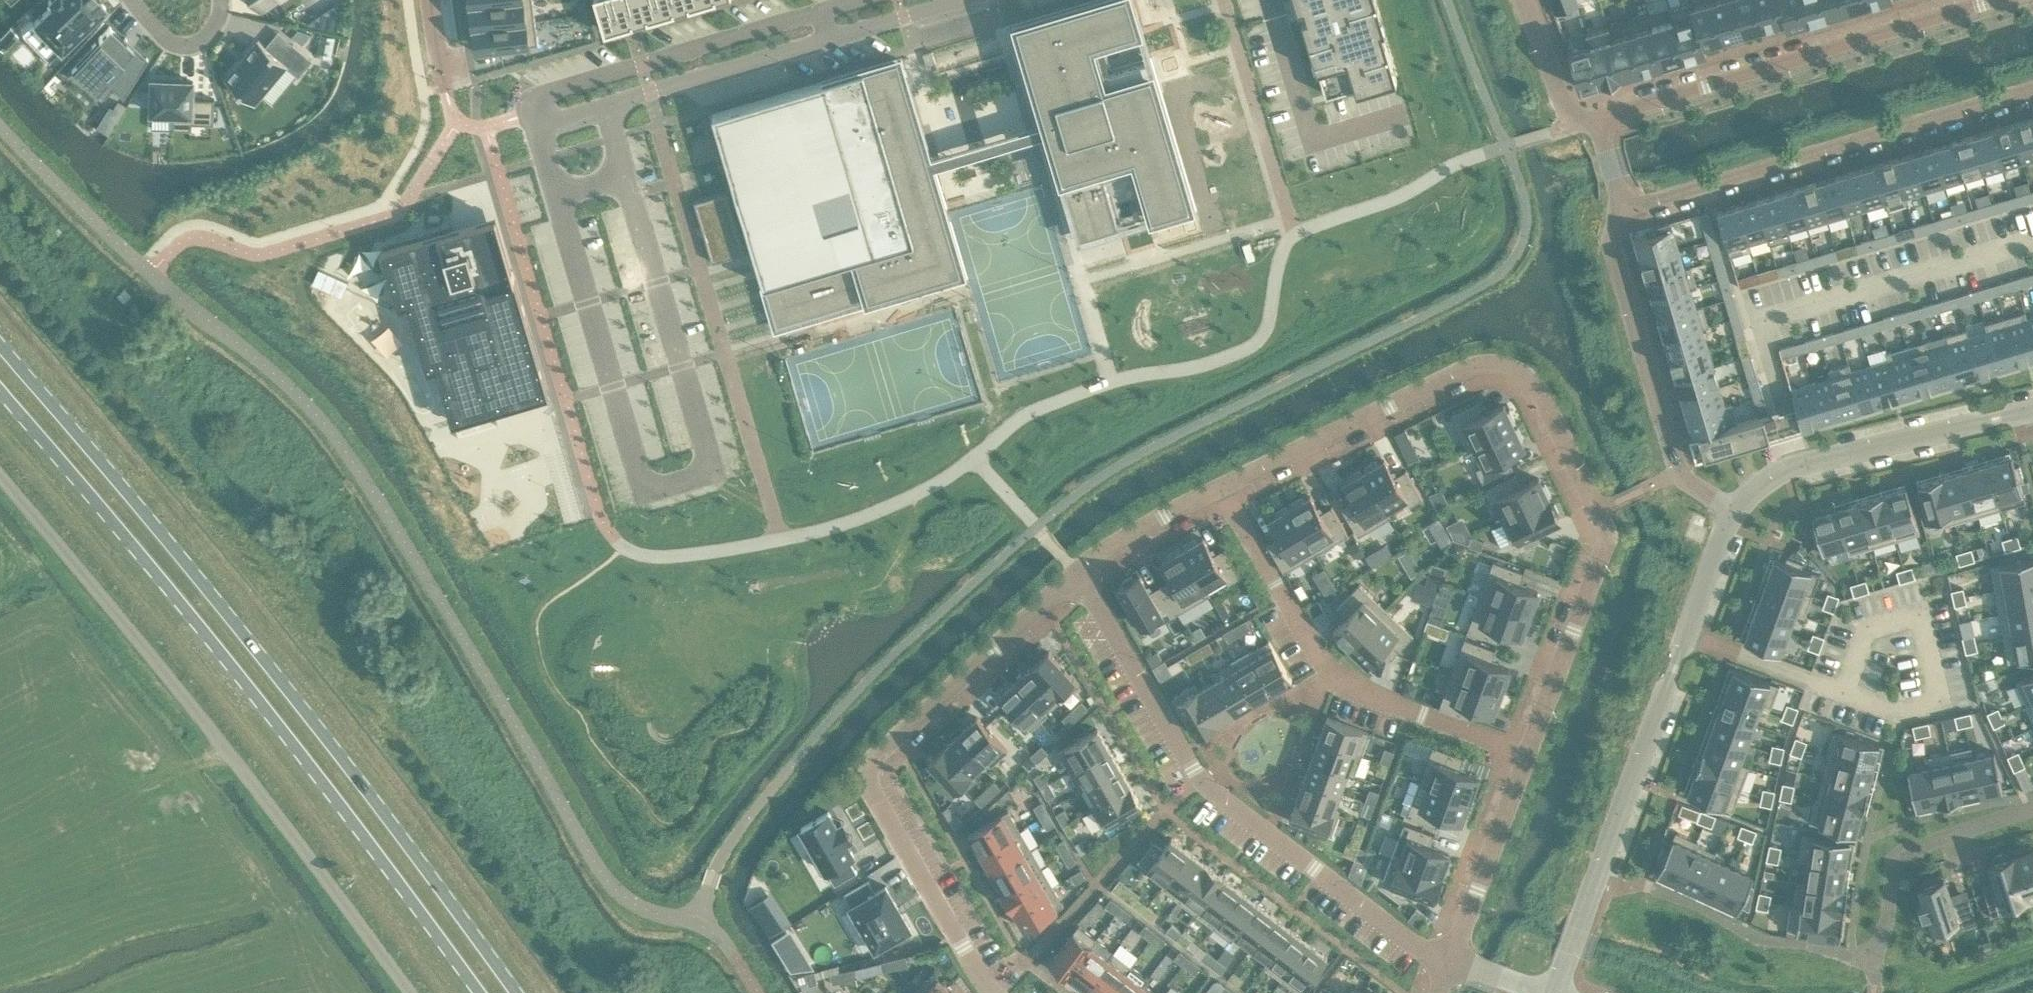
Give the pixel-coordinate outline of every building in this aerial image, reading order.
[(21,34),(48,62),(105,7),(98,0),(47,0),(51,5),(21,34)] [(481,3),(484,26),(535,20),(533,0),(509,0),(481,3)] [(586,0),(578,2),(581,14),(589,12),(586,0)] [(605,31),(620,26),(613,0),(596,0),(605,31)] [(620,26),(634,22),(628,0),(613,0),(620,26)] [(634,22),(648,18),(643,0),(628,0),(634,22)] [(648,18),(662,14),(658,0),(643,0),(648,18)] [(662,14),(676,10),(673,0),(658,0),(662,14)] [(676,10),(689,6),(688,0),(673,0),(676,10)] [(927,157),(931,167),(1050,132),(1081,236),(1119,225),(1108,188),(1141,178),(1152,215),(1190,203),(1147,58),(1111,69),(1102,39),(1138,29),(1130,0),(1095,0),(1017,23),(1047,122),(927,157)] [(1300,16),(1301,16),(1316,68),(1318,67),(1325,91),(1354,82),(1356,88),(1365,86),(1396,77),(1381,29),(1384,28),(1376,0),(1295,0),(1300,16)] [(1577,0),(1551,0),(1556,13),(1579,4),(1577,0)] [(1669,6),(1684,56),(1705,50),(1690,0),(1689,0),(1689,1),(1669,6)] [(1705,50),(1706,50),(1704,42),(1723,36),(1712,0),(1690,0),(1705,50)] [(1723,36),(1744,30),(1735,0),(1712,0),(1723,36)] [(1744,30),(1765,24),(1757,0),(1735,0),(1744,30)] [(1765,24),(1784,18),(1787,26),(1788,26),(1780,0),(1757,0),(1765,24)] [(1788,26),(1808,20),(1803,0),(1780,0),(1788,26)] [(1808,20),(1829,13),(1825,0),(1803,0),(1808,20)] [(1829,13),(1850,7),(1848,0),(1825,0),(1829,13)] [(335,4),(315,17),(322,27),(337,30),(341,13),(335,4)] [(1669,6),(1649,13),(1663,63),(1684,56),(1669,6)] [(589,12),(581,14),(585,26),(593,24),(589,12)] [(1649,13),(1628,19),(1643,69),(1663,63),(1649,13)] [(1628,19),(1607,25),(1622,75),(1643,69),(1628,19)] [(535,20),(484,26),(487,50),(538,43),(535,20)] [(1607,25),(1586,31),(1601,81),(1622,75),(1607,25)] [(109,26),(71,67),(72,69),(103,97),(112,88),(122,98),(148,59),(146,57),(144,60),(124,41),(127,39),(125,37),(123,39),(109,26)] [(0,36),(0,46),(3,49),(17,34),(10,27),(0,36)] [(298,29),(293,35),(303,43),(310,34),(298,29)] [(1601,81),(1586,31),(1565,38),(1580,87),(1601,81)] [(258,39),(225,78),(255,103),(287,65),(298,75),(311,60),(293,44),(281,58),(267,46),(258,39)] [(923,54),(924,57),(926,65),(936,62),(933,55),(932,51),(923,54)] [(713,113),(750,238),(776,327),(961,272),(930,167),(926,153),(922,138),(898,58),(713,113)] [(152,107),(152,112),(174,113),(173,129),(192,129),(192,123),(214,124),(215,98),(193,97),(193,80),(153,79),(153,92),(152,107)] [(143,92),(142,107),(152,107),(153,92),(143,92)] [(2031,118),(2011,124),(2022,162),(2032,159),(2032,125),(2031,118)] [(2022,162),(2011,124),(1992,130),(2003,168),(2022,162)] [(2003,168),(1992,130),(1972,136),(1983,173),(2003,168)] [(1983,173),(1972,136),(1953,141),(1964,179),(1983,173)] [(1964,179),(1953,141),(1933,147),(1944,185),(1964,179)] [(1944,185),(1933,147),(1913,153),(1925,191),(1944,185)] [(1925,191),(1913,153),(1894,159),(1907,203),(1908,203),(1906,196),(1925,191)] [(1907,203),(1894,159),(1874,165),(1887,209),(1907,203)] [(1887,209),(1874,165),(1855,170),(1866,208),(1885,202),(1887,209)] [(1855,170),(1835,176),(1846,214),(1866,208),(1855,170)] [(1846,214),(1835,176),(1816,182),(1827,220),(1846,214)] [(1816,182),(1796,188),(1807,226),(1827,220),(1816,182)] [(1796,188),(1776,194),(1790,238),(1788,231),(1807,226),(1796,188)] [(727,191),(694,200),(712,261),(745,252),(727,191)] [(2031,191),(2017,196),(2019,204),(2032,200),(2032,197),(2031,191)] [(1776,194),(1757,199),(1770,244),(1790,238),(1776,194)] [(1770,244),(1757,199),(1737,205),(1751,250),(1751,249),(1749,243),(1768,237),(1770,244)] [(2009,207),(2007,199),(1992,203),(1995,212),(2009,207)] [(1995,212),(1992,203),(1978,207),(1980,216),(1995,212)] [(1751,250),(1737,205),(1717,211),(1730,256),(1751,250)] [(1970,219),(1967,210),(1953,214),(1955,223),(1970,219)] [(1955,223),(1953,214),(1939,219),(1941,227),(1955,223)] [(496,215),(381,249),(398,306),(408,303),(427,370),(437,367),(453,423),(549,394),(496,215)] [(1678,249),(1670,222),(1653,227),(1655,234),(1634,240),(1640,260),(1678,249)] [(1931,230),(1928,222),(1914,226),(1916,235),(1931,230)] [(1716,238),(1712,223),(1703,226),(1708,240),(1716,238)] [(1916,235),(1914,226),(1899,230),(1902,239),(1916,235)] [(1892,242),(1889,233),(1875,238),(1877,246),(1892,242)] [(1721,252),(1716,238),(1708,240),(1712,255),(1721,252)] [(1875,238),(1874,238),(1860,242),(1863,251),(1877,246),(1875,238)] [(1852,254),(1850,245),(1836,249),(1838,258),(1852,254)] [(1684,268),(1678,249),(1640,260),(1646,280),(1691,266),(1684,268)] [(1838,258),(1836,249),(1821,253),(1824,262),(1838,258)] [(1813,265),(1811,257),(1797,261),(1799,269),(1813,265)] [(1799,269),(1797,261),(1782,265),(1785,274),(1799,269)] [(1728,277),(1724,262),(1715,265),(1719,279),(1728,277)] [(1697,286),(1691,266),(1646,280),(1652,299),(1697,286)] [(1774,277),(1772,268),(1757,272),(1760,281),(1774,277)] [(319,269),(313,283),(342,296),(346,287),(349,282),(319,269)] [(1760,281),(1757,272),(1743,277),(1746,285),(1760,281)] [(2031,283),(2029,274),(2014,279),(2017,287),(2031,283)] [(1732,291),(1728,277),(1719,279),(1724,294),(1732,291)] [(2017,287),(2014,279),(2000,283),(2003,292),(2017,287)] [(1652,299),(1658,319),(1703,306),(1702,305),(1697,287),(1697,286),(1652,299)] [(1992,295),(1990,286),(1975,290),(1978,299),(1992,295)] [(1978,299),(1975,290),(1961,295),(1964,303),(1978,299)] [(1953,306),(1951,298),(1936,302),(1939,311),(1953,306)] [(1740,316),(1735,301),(1727,304),(1731,318),(1740,316)] [(1939,311),(1936,302),(1922,306),(1924,315),(1939,311)] [(1708,325),(1703,306),(1658,319),(1664,338),(1708,325)] [(1914,318),(1912,309),(1897,313),(1900,322),(1914,318)] [(2025,311),(2024,312),(2032,341),(2032,316),(2027,318),(2025,311)] [(2024,312),(2005,317),(2018,362),(2032,357),(2032,341),(2024,312)] [(1900,322),(1897,313),(1883,318),(1885,326),(1900,322)] [(1744,330),(1740,316),(1731,318),(1735,333),(1744,330)] [(2018,362),(2005,317),(1985,323),(1998,368),(2018,362)] [(1875,329),(1872,321),(1858,325),(1861,334),(1875,329)] [(1968,336),(1966,329),(1965,329),(1979,374),(1998,368),(1985,323),(1986,330),(1968,336)] [(1709,326),(1708,325),(1664,338),(1670,358),(1707,347),(1702,328),(1709,326)] [(1861,334),(1858,325),(1844,329),(1846,338),(1861,334)] [(1979,374),(1965,329),(1946,335),(1959,379),(1979,374)] [(1836,341),(1833,332),(1819,337),(1821,345),(1836,341)] [(1959,379),(1946,335),(1926,341),(1940,385),(1959,379)] [(1821,345),(1819,337),(1805,341),(1807,350),(1821,345)] [(1751,355),(1746,341),(1738,343),(1742,358),(1751,355)] [(1940,385),(1926,341),(1907,346),(1920,391),(1940,385)] [(1797,353),(1794,344),(1779,348),(1781,357),(1797,353)] [(1920,391),(1907,346),(1887,352),(1900,397),(1920,391)] [(1713,366),(1707,347),(1670,358),(1675,378),(1713,366)] [(1887,352),(1889,359),(1870,365),(1881,403),(1900,397),(1887,352)] [(1755,370),(1751,355),(1742,358),(1746,372),(1755,370)] [(1861,408),(1848,364),(1828,370),(1842,414),(1861,408)] [(1851,370),(1849,364),(1848,364),(1861,408),(1881,403),(1870,365),(1851,370)] [(1719,386),(1713,366),(1675,378),(1681,397),(1719,386)] [(1828,370),(1830,377),(1811,382),(1822,420),(1842,414),(1828,370)] [(1762,394),(1758,380),(1749,382),(1754,397),(1762,394)] [(1822,420),(1811,382),(1791,388),(1802,426),(1822,420)] [(1724,405),(1719,386),(1681,397),(1687,417),(1732,404),(1731,403),(1724,405)] [(1767,409),(1762,394),(1754,397),(1758,411),(1767,409)] [(1509,411),(1507,413),(1503,405),(1485,414),(1480,402),(1452,415),(1467,447),(1475,444),(1513,426),(1511,423),(1514,422),(1509,411)] [(1737,422),(1732,404),(1687,417),(1693,435),(1690,436),(1690,437),(1731,425),(1737,423),(1737,422)] [(1737,423),(1731,425),(1737,445),(1749,441),(1749,440),(1756,437),(1757,439),(1775,434),(1768,413),(1737,422),(1737,423)] [(1737,445),(1731,425),(1690,437),(1696,458),(1717,451),(1716,449),(1723,447),(1724,449),(1737,445)] [(1513,426),(1475,444),(1485,465),(1478,468),(1483,480),(1511,467),(1505,455),(1523,446),(1519,439),(1522,438),(1517,428),(1514,429),(1513,426)] [(1405,428),(1394,434),(1407,460),(1418,454),(1405,428)] [(2011,455),(1987,462),(2001,509),(2025,501),(2023,492),(2030,490),(2027,480),(2024,481),(2019,464),(2015,465),(2011,455)] [(1367,470),(1364,472),(1385,508),(1405,497),(1410,504),(1421,498),(1405,471),(1394,478),(1384,461),(1377,465),(1375,463),(1366,468),(1367,470)] [(2001,509),(1987,462),(1964,469),(1978,515),(2001,509)] [(1978,515),(1964,469),(1941,476),(1955,522),(1978,515)] [(1352,480),(1345,484),(1355,501),(1343,507),(1358,534),(1390,516),(1385,508),(1364,472),(1361,474),(1360,471),(1350,477),(1352,480)] [(1542,486),(1538,478),(1520,487),(1515,475),(1487,488),(1493,500),(1500,496),(1510,517),(1548,499),(1547,496),(1549,495),(1544,485),(1542,486)] [(1955,522),(1941,476),(1917,483),(1931,529),(1955,522)] [(1920,533),(1906,486),(1882,493),(1896,540),(1920,533)] [(1440,488),(1429,494),(1436,508),(1448,502),(1440,488)] [(1896,540),(1882,493),(1859,500),(1873,547),(1896,540)] [(1293,506),(1290,508),(1316,552),(1347,533),(1331,507),(1320,514),(1310,497),(1302,501),(1301,498),(1292,504),(1293,506)] [(1552,506),(1548,499),(1510,517),(1503,521),(1512,541),(1522,536),(1526,543),(1537,538),(1534,531),(1558,520),(1554,512),(1557,511),(1554,505),(1552,506)] [(1873,547),(1859,500),(1836,507),(1847,544),(1846,544),(1849,554),(1873,547)] [(1847,544),(1836,507),(1812,514),(1815,524),(1810,526),(1815,542),(1820,541),(1823,551),(1846,544),(1847,544)] [(1278,516),(1271,520),(1281,537),(1269,544),(1285,570),(1316,552),(1290,508),(1287,510),(1286,508),(1276,513),(1278,516)] [(1462,517),(1447,525),(1455,538),(1468,543),(1472,534),(1462,517)] [(1452,538),(1441,519),(1431,525),(1442,544),(1452,538)] [(2021,546),(2017,535),(2010,537),(2013,549),(2021,546)] [(1469,546),(1481,550),(1485,541),(1473,536),(1469,546)] [(1185,548),(1183,549),(1209,594),(1210,594),(1206,587),(1224,576),(1228,583),(1241,576),(1225,547),(1213,554),(1203,537),(1196,541),(1195,539),(1183,545),(1185,548)] [(2013,549),(2010,537),(2002,539),(2005,551),(2013,549)] [(1463,551),(1465,544),(1454,540),(1450,551),(1457,554),(1463,551)] [(1364,554),(1357,541),(1350,545),(1352,547),(1350,548),(1356,557),(1357,556),(1358,558),(1364,554)] [(1172,578),(1161,585),(1178,613),(1209,594),(1183,549),(1181,550),(1179,548),(1167,554),(1169,557),(1162,561),(1172,578)] [(1971,548),(1964,551),(1967,562),(1975,560),(1971,548)] [(1409,550),(1399,556),(1411,577),(1421,571),(1409,550)] [(1967,562),(1964,551),(1956,553),(1959,565),(1967,562)] [(1371,554),(1366,557),(1372,567),(1382,561),(1379,556),(1371,554)] [(1812,595),(1820,573),(1801,566),(1803,562),(1787,556),(1785,560),(1775,557),(1767,578),(1812,595)] [(1991,565),(1995,590),(2032,583),(2032,558),(1991,565)] [(1524,572),(1493,560),(1481,593),(1480,595),(1529,614),(1530,611),(1533,613),(1538,600),(1535,599),(1538,591),(1519,585),(1524,572)] [(1912,566),(1904,568),(1908,580),(1915,578),(1912,566)] [(1908,580),(1904,568),(1896,571),(1900,582),(1908,580)] [(1125,583),(1118,587),(1145,632),(1178,613),(1161,585),(1149,591),(1140,574),(1133,578),(1131,575),(1123,580),(1125,583)] [(1421,600),(1433,604),(1441,582),(1429,578),(1421,600)] [(1805,616),(1812,595),(1767,578),(1760,598),(1796,612),(1796,613),(1805,616)] [(1866,579),(1858,582),(1862,593),(1869,591),(1866,579)] [(1862,593),(1858,582),(1850,584),(1854,596),(1862,593)] [(1333,583),(1322,589),(1325,594),(1337,588),(1333,583)] [(1995,590),(1999,614),(2032,608),(2032,583),(1995,590)] [(1348,643),(1351,646),(1385,610),(1360,585),(1338,607),(1348,616),(1334,630),(1340,636),(1339,638),(1347,645),(1348,643)] [(1965,595),(1963,587),(1951,590),(1953,598),(1965,595)] [(1837,604),(1839,596),(1828,592),(1825,600),(1837,604)] [(1527,629),(1532,617),(1529,616),(1529,614),(1480,595),(1467,630),(1498,642),(1503,629),(1521,636),(1524,628),(1527,629)] [(1967,603),(1965,595),(1953,598),(1955,606),(1967,603)] [(1788,632),(1796,613),(1796,612),(1760,598),(1752,619),(1788,632)] [(1324,610),(1317,600),(1307,606),(1313,617),(1324,610)] [(1834,611),(1837,604),(1825,600),(1822,607),(1834,611)] [(1218,610),(1223,619),(1231,614),(1226,606),(1218,610)] [(1439,624),(1444,612),(1432,607),(1427,619),(1439,624)] [(1999,614),(2003,637),(2032,632),(2032,608),(1999,614)] [(1385,610),(1351,646),(1353,649),(1352,650),(1359,658),(1361,656),(1367,662),(1381,647),(1390,657),(1412,635),(1385,610)] [(1246,619),(1235,625),(1240,634),(1251,627),(1246,619)] [(1781,653),(1788,632),(1752,619),(1749,627),(1744,625),(1740,638),(1781,653)] [(1425,631),(1446,639),(1448,631),(1428,624),(1425,631)] [(1235,625),(1223,632),(1228,641),(1240,634),(1235,625)] [(1189,633),(1194,642),(1206,635),(1201,626),(1189,633)] [(2003,637),(2008,662),(2032,657),(2032,632),(2003,637)] [(1824,637),(1813,633),(1810,640),(1822,644),(1824,637)] [(1975,634),(1963,636),(1964,644),(1976,642),(1975,634)] [(1505,689),(1509,677),(1506,676),(1509,668),(1491,662),(1495,649),(1465,637),(1452,672),(1501,691),(1502,688),(1505,689)] [(1269,640),(1249,651),(1272,690),(1292,679),(1269,640)] [(1819,652),(1822,644),(1810,640),(1807,648),(1819,652)] [(1209,641),(1197,647),(1202,656),(1214,649),(1209,641)] [(1978,650),(1976,642),(1964,644),(1966,653),(1978,650)] [(1197,647),(1186,654),(1191,662),(1202,656),(1197,647)] [(1048,651),(1032,666),(1063,699),(1079,684),(1048,651)] [(1157,651),(1147,657),(1153,666),(1163,660),(1157,651)] [(1249,651),(1231,662),(1254,701),(1272,690),(1249,651)] [(1179,658),(1167,665),(1172,673),(1184,667),(1179,658)] [(1231,662),(1212,673),(1235,712),(1254,701),(1231,662)] [(1032,666),(1016,681),(1046,714),(1047,713),(1042,708),(1057,695),(1062,700),(1063,699),(1032,666)] [(1771,707),(1779,685),(1729,666),(1725,679),(1729,681),(1726,689),(1762,703),(1762,704),(1771,707)] [(1498,706),(1503,694),(1500,693),(1501,691),(1452,672),(1439,707),(1469,719),(1474,706),(1493,713),(1495,705),(1498,706)] [(1194,683),(1194,684),(1217,723),(1235,712),(1212,673),(1211,673),(1215,679),(1198,689),(1194,683)] [(2016,681),(2027,704),(2032,701),(2032,673),(2016,681)] [(1016,681),(999,696),(1030,729),(1046,714),(1016,681)] [(1400,693),(1412,697),(1415,689),(1413,684),(1405,681),(1400,693)] [(1194,684),(1174,695),(1197,735),(1217,723),(1194,684)] [(1755,723),(1762,704),(1762,703),(1726,689),(1718,709),(1755,723)] [(1081,700),(1072,709),(1078,716),(1088,707),(1081,700)] [(1798,708),(1787,703),(1784,711),(1796,715),(1798,708)] [(1998,707),(1987,713),(1990,720),(2001,715),(1998,707)] [(1072,709),(1062,718),(1068,725),(1078,716),(1072,709)] [(1747,743),(1755,723),(1718,709),(1711,730),(1747,743)] [(1793,723),(1796,715),(1784,711),(1781,718),(1793,723)] [(1970,712),(1962,713),(1965,725),(1973,723),(1970,712)] [(1962,713),(1954,715),(1957,727),(1965,725),(1962,713)] [(2005,722),(2001,715),(1990,720),(1994,727),(2005,722)] [(977,716),(961,731),(991,765),(1008,750),(977,716)] [(1327,716),(1319,737),(1355,751),(1355,752),(1362,754),(1369,732),(1327,716)] [(1928,721),(1920,723),(1923,735),(1931,733),(1928,721)] [(1920,723),(1912,725),(1915,737),(1923,735),(1920,723)] [(1098,728),(1058,751),(1069,770),(1109,747),(1098,728)] [(1740,763),(1747,743),(1711,730),(1703,750),(1740,763)] [(961,731),(944,746),(975,780),(976,779),(971,774),(986,760),(991,765),(961,731)] [(1884,745),(1833,731),(1826,755),(1829,756),(1829,755),(1873,767),(1876,758),(1880,759),(1884,745)] [(1355,751),(1319,737),(1312,758),(1348,771),(1355,752),(1355,751)] [(1804,748),(1807,741),(1795,737),(1793,744),(1804,748)] [(1783,754),(1784,746),(1772,744),(1771,752),(1783,754)] [(1801,756),(1804,748),(1793,744),(1790,752),(1801,756)] [(1042,745),(1032,754),(1038,761),(1048,752),(1042,745)] [(1459,770),(1464,757),(1433,745),(1419,781),(1469,800),(1470,797),(1473,798),(1477,785),(1474,784),(1477,776),(1459,770)] [(944,746),(928,761),(959,795),(975,780),(944,746)] [(1972,756),(1973,756),(1971,746),(1949,751),(1959,798),(1960,798),(1980,794),(1972,756)] [(1109,747),(1069,770),(1080,789),(1120,766),(1109,747)] [(1389,763),(1394,751),(1385,747),(1380,760),(1389,763)] [(1749,766),(1740,763),(1703,750),(1700,758),(1696,757),(1691,771),(1695,772),(1696,771),(1741,788),(1749,766)] [(1959,798),(1949,751),(1927,756),(1929,765),(1930,765),(1938,803),(1947,801),(1948,806),(1961,803),(1960,798),(1959,798)] [(2002,789),(1994,751),(1973,756),(1972,756),(1980,794),(2002,789)] [(2018,751),(2007,756),(2011,763),(2022,758),(2018,751)] [(1781,762),(1783,754),(1771,752),(1769,760),(1781,762)] [(1032,754),(1022,762),(1029,769),(1038,761),(1032,754)] [(1868,789),(1873,767),(1829,755),(1829,756),(1823,777),(1868,789)] [(1340,791),(1348,771),(1312,758),(1304,778),(1340,791)] [(2014,771),(2025,766),(2022,758),(2011,763),(2014,771)] [(1385,776),(1389,763),(1380,760),(1375,772),(1385,776)] [(1930,765),(1929,765),(1908,770),(1916,808),(1938,803),(1930,765)] [(1120,766),(1080,789),(1081,790),(1087,786),(1097,803),(1091,807),(1092,808),(1131,785),(1120,766)] [(1042,771),(1034,776),(1041,787),(1049,782),(1042,771)] [(1733,810),(1741,788),(1696,771),(1695,772),(1687,794),(1733,810)] [(1862,811),(1868,789),(1823,777),(1818,798),(1817,799),(1862,811)] [(1333,810),(1340,791),(1304,778),(1297,798),(1332,811),(1333,810)] [(994,780),(984,789),(991,796),(1000,787),(994,780)] [(1467,815),(1471,802),(1468,801),(1469,800),(1419,781),(1411,803),(1403,800),(1399,811),(1407,814),(1407,816),(1437,827),(1442,814),(1461,821),(1464,813),(1467,815)] [(1049,782),(1041,787),(1047,798),(1055,794),(1049,782)] [(1794,785),(1783,782),(1781,790),(1793,793),(1794,785)] [(1131,785),(1092,808),(1103,827),(1142,804),(1131,785)] [(1374,804),(1379,792),(1370,788),(1365,800),(1374,804)] [(1773,798),(1775,790),(1763,788),(1761,796),(1773,798)] [(984,789),(975,798),(981,805),(991,796),(984,789)] [(1791,801),(1793,793),(1781,790),(1779,798),(1791,801)] [(1771,806),(1773,798),(1761,796),(1760,804),(1771,806)] [(1339,813),(1333,810),(1332,811),(1297,798),(1289,819),(1332,835),(1339,813)] [(1856,834),(1862,811),(1817,799),(1818,798),(1815,798),(1809,821),(1856,834)] [(1370,816),(1374,804),(1365,800),(1361,812),(1370,816)] [(1042,801),(1034,806),(1040,817),(1048,812),(1042,801)] [(1064,808),(1056,813),(1062,824),(1071,820),(1064,808)] [(1704,824),(1708,812),(1701,809),(1696,821),(1704,824)] [(1008,810),(969,833),(980,852),(1019,829),(1008,810)] [(828,811),(801,826),(835,884),(857,871),(849,857),(854,854),(846,840),(850,838),(841,822),(837,825),(828,811)] [(1048,812),(1040,817),(1047,828),(1055,823),(1048,812)] [(1712,826),(1716,815),(1708,812),(1704,824),(1712,826)] [(959,813),(950,822),(954,829),(963,821),(959,813)] [(1071,820),(1062,824),(1069,836),(1077,831),(1071,820)] [(1362,837),(1367,824),(1358,821),(1353,833),(1362,837)] [(1435,834),(1404,823),(1392,858),(1441,876),(1441,874),(1444,875),(1449,862),(1446,861),(1449,854),(1430,847),(1435,834)] [(1745,838),(1749,827),(1741,824),(1737,836),(1745,838)] [(1752,841),(1756,830),(1749,827),(1745,838),(1752,841)] [(1019,829),(980,852),(991,871),(1030,848),(1019,829)] [(1695,843),(1696,843),(1697,841),(1676,831),(1668,847),(1664,845),(1657,861),(1661,863),(1657,873),(1677,882),(1695,843)] [(1850,867),(1854,841),(1802,833),(1798,858),(1807,860),(1808,859),(1846,865),(1846,866),(1850,867)] [(1162,887),(1189,850),(1171,837),(1161,849),(1154,843),(1139,861),(1165,880),(1161,886),(1162,887)] [(1064,838),(1055,843),(1062,854),(1070,850),(1064,838)] [(1713,856),(1714,856),(1716,852),(1696,843),(1695,843),(1677,882),(1685,886),(1683,890),(1696,896),(1698,892),(1697,891),(1713,856)] [(1781,847),(1769,844),(1768,852),(1780,855),(1781,847)] [(2012,855),(2028,905),(2032,903),(2032,848),(2030,844),(2013,849),(2015,854),(2012,855)] [(1368,849),(1359,846),(1355,858),(1364,861),(1368,849)] [(1030,848),(991,871),(1002,890),(1041,867),(1030,848)] [(1070,850),(1062,854),(1069,866),(1077,861),(1070,850)] [(1162,887),(1179,900),(1207,864),(1189,850),(1162,887)] [(2028,905),(2012,855),(2009,856),(2007,851),(1991,856),(1992,861),(1988,862),(1996,887),(1983,891),(1992,917),(2028,905)] [(1778,862),(1780,855),(1768,852),(1766,860),(1778,862)] [(1717,900),(1733,865),(1714,856),(1713,856),(1697,891),(1698,892),(1717,900)] [(1441,876),(1392,858),(1383,880),(1394,884),(1391,891),(1405,896),(1407,889),(1432,898),(1435,891),(1438,892),(1441,883),(1438,882),(1441,876)] [(1843,888),(1846,866),(1846,865),(1808,859),(1807,860),(1804,882),(1804,883),(1842,889),(1843,888)] [(1179,900),(1196,913),(1224,877),(1207,864),(1179,900)] [(1737,909),(1753,874),(1733,865),(1717,900),(1737,909)] [(1041,867),(1002,890),(1013,908),(1052,885),(1041,867)] [(1081,868),(1070,875),(1075,883),(1086,876),(1081,868)] [(1938,874),(1921,879),(1923,884),(1918,885),(1924,901),(1917,903),(1921,916),(1928,914),(1935,935),(1977,921),(1969,896),(1952,902),(1943,877),(1939,878),(1938,874)] [(1212,926),(1213,926),(1241,890),(1224,877),(1196,913),(1197,914),(1201,908),(1217,920),(1212,926)] [(869,879),(844,893),(851,905),(852,907),(875,945),(874,945),(875,947),(877,946),(908,927),(908,928),(910,927),(909,925),(902,914),(903,914),(897,904),(897,905),(887,887),(886,885),(884,886),(876,891),(869,879)] [(1843,913),(1847,888),(1843,888),(1842,889),(1804,883),(1804,882),(1797,880),(1793,904),(1793,905),(1843,913)] [(1052,885),(1013,908),(1024,927),(1064,904),(1052,885)] [(1213,926),(1230,940),(1258,903),(1241,890),(1213,926)] [(1771,894),(1759,891),(1757,899),(1769,902),(1771,894)] [(1132,905),(1142,913),(1148,905),(1137,897),(1132,905)] [(1105,905),(1115,913),(1121,906),(1111,898),(1105,905)] [(1768,910),(1769,902),(1757,899),(1756,907),(1768,910)] [(1235,934),(1252,947),(1275,916),(1258,903),(1230,940),(1231,940),(1235,934)] [(1839,938),(1843,913),(1793,905),(1793,904),(1791,904),(1787,929),(1807,933),(1806,937),(1823,940),(1824,935),(1839,938)] [(1148,905),(1142,913),(1152,921),(1158,913),(1148,905)] [(1121,906),(1115,913),(1126,921),(1131,914),(1121,906)] [(1416,910),(1408,920),(1409,921),(1414,925),(1422,915),(1416,910)] [(1264,965),(1264,966),(1292,929),(1275,916),(1252,947),(1268,959),(1264,965)] [(1166,931),(1176,939),(1182,931),(1172,923),(1166,931)] [(1139,931),(1150,939),(1155,932),(1145,924),(1139,931)] [(1078,925),(1050,961),(1068,975),(1096,938),(1078,925)] [(1264,966),(1282,979),(1309,943),(1292,929),(1264,966)] [(790,970),(812,968),(789,931),(772,941),(790,970)] [(1182,931),(1176,939),(1187,947),(1192,939),(1182,931)] [(1155,932),(1150,939),(1160,947),(1166,940),(1155,932)] [(1096,938),(1068,975),(1085,988),(1113,952),(1096,938)] [(1309,943),(1282,979),(1300,992),(1327,956),(1309,943)] [(1174,958),(1184,966),(1190,958),(1180,950),(1174,958)] [(1200,957),(1211,965),(1216,957),(1206,950),(1200,957)] [(1085,988),(1092,992),(1109,992),(1130,965),(1113,952),(1085,988)] [(906,955),(893,959),(895,968),(908,965),(906,955)] [(1216,957),(1211,965),(1221,973),(1227,965),(1216,957)] [(1190,958),(1184,966),(1194,974),(1200,966),(1190,958)] [(893,959),(880,962),(883,971),(895,968),(893,959)] [(1109,992),(1136,992),(1143,983),(1127,971),(1131,965),(1130,965),(1109,992)] [(855,968),(843,971),(845,980),(858,977),(855,968)] [(1228,978),(1238,986),(1244,978),(1233,970),(1228,978)] [(815,971),(805,973),(808,985),(818,983),(815,971)] [(843,971),(830,974),(833,983),(845,980),(843,971)] [(918,988),(923,992),(956,992),(933,972),(918,988)] [(1136,992),(1156,992),(1143,983),(1136,992)] [(1224,985),(1219,992),(1220,992),(1234,992),(1235,992),(1224,985)]
